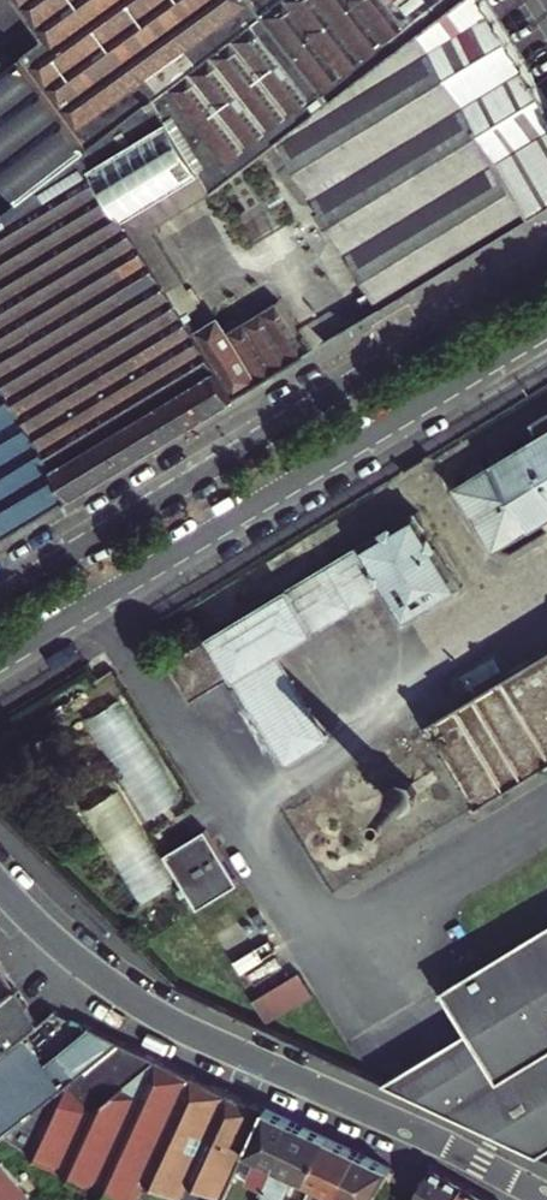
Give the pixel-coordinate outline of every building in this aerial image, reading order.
[(75,494),(237,396),(197,329),(142,239),(127,214),(180,183),(201,170),(214,190),(233,174),(280,146),(379,310),(546,208),(546,100),(485,0),(18,0),(45,38),(0,74),(0,162),(17,182),(0,196),(0,207),(5,213),(0,217),(0,370),(75,494)] [(546,100),(546,0),(485,0),(546,100)] [(127,214),(142,239),(214,190),(201,170),(180,183),(127,214)] [(258,383),(311,351),(280,298),(227,331),(258,383)] [(197,329),(237,396),(258,383),(227,331),(218,316),(197,329)] [(4,538),(75,494),(0,370),(0,531),(4,538)] [(534,420),(544,436),(460,487),(497,547),(546,517),(546,412),(534,420)] [(330,737),(280,652),(378,593),(376,588),(384,583),(408,620),(465,586),(418,509),(179,656),(199,689),(233,669),(234,671),(289,762),(330,737)] [(432,722),(482,803),(546,763),(546,651),(432,722)] [(124,697),(91,716),(152,818),(186,799),(124,697)] [(397,805),(410,808),(417,804),(420,790),(414,780),(402,778),(392,784),(391,795),(397,805)] [(124,788),(90,806),(142,901),(176,883),(124,788)] [(200,906),(241,881),(208,826),(167,852),(200,906)] [(440,989),(466,1033),(380,1084),(539,1157),(546,1153),(546,924),(440,989)] [(307,972),(259,993),(269,1017),(318,995),(307,972)] [(0,1001),(0,1057),(41,1024),(17,988),(0,1001)] [(122,1040),(69,1083),(91,1112),(160,1057),(122,1040)] [(85,1183),(111,1199),(223,1199),(246,1151),(267,1107),(160,1057),(91,1112),(69,1083),(6,1133),(39,1154),(85,1183)] [(267,1107),(246,1151),(261,1159),(252,1178),(268,1185),(298,1122),(267,1107)] [(261,1199),(282,1199),(294,1174),(309,1181),(330,1137),(298,1122),(268,1185),(261,1199)] [(330,1137),(309,1181),(323,1188),(317,1199),(339,1199),(361,1151),(330,1137)] [(339,1199),(375,1199),(394,1167),(361,1151),(339,1199)] [(1,1162),(0,1162),(0,1199),(23,1199),(28,1196),(1,1162)] [(422,1180),(409,1199),(453,1199),(464,1183),(431,1164),(422,1180)] [(464,1183),(453,1199),(484,1199),(486,1196),(464,1183)]
